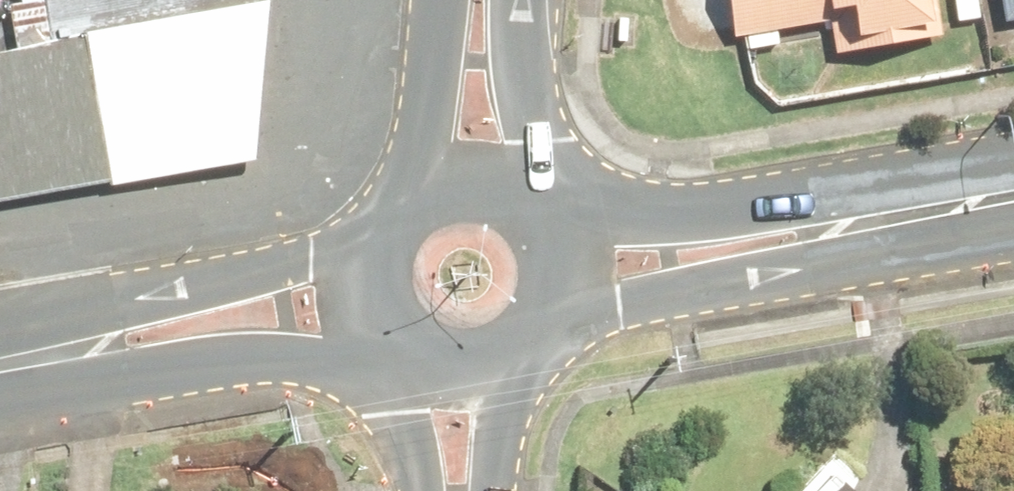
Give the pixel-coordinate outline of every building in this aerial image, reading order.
[(285,0),(56,0),(62,47),(285,7),(285,0)] [(655,88),(790,82),(791,89),(879,87),(876,0),(651,0),(655,88)] [(928,66),(1013,63),(1013,0),(926,0),(928,66)] [(0,58),(0,207),(269,163),(285,7),(62,47),(0,58)]
